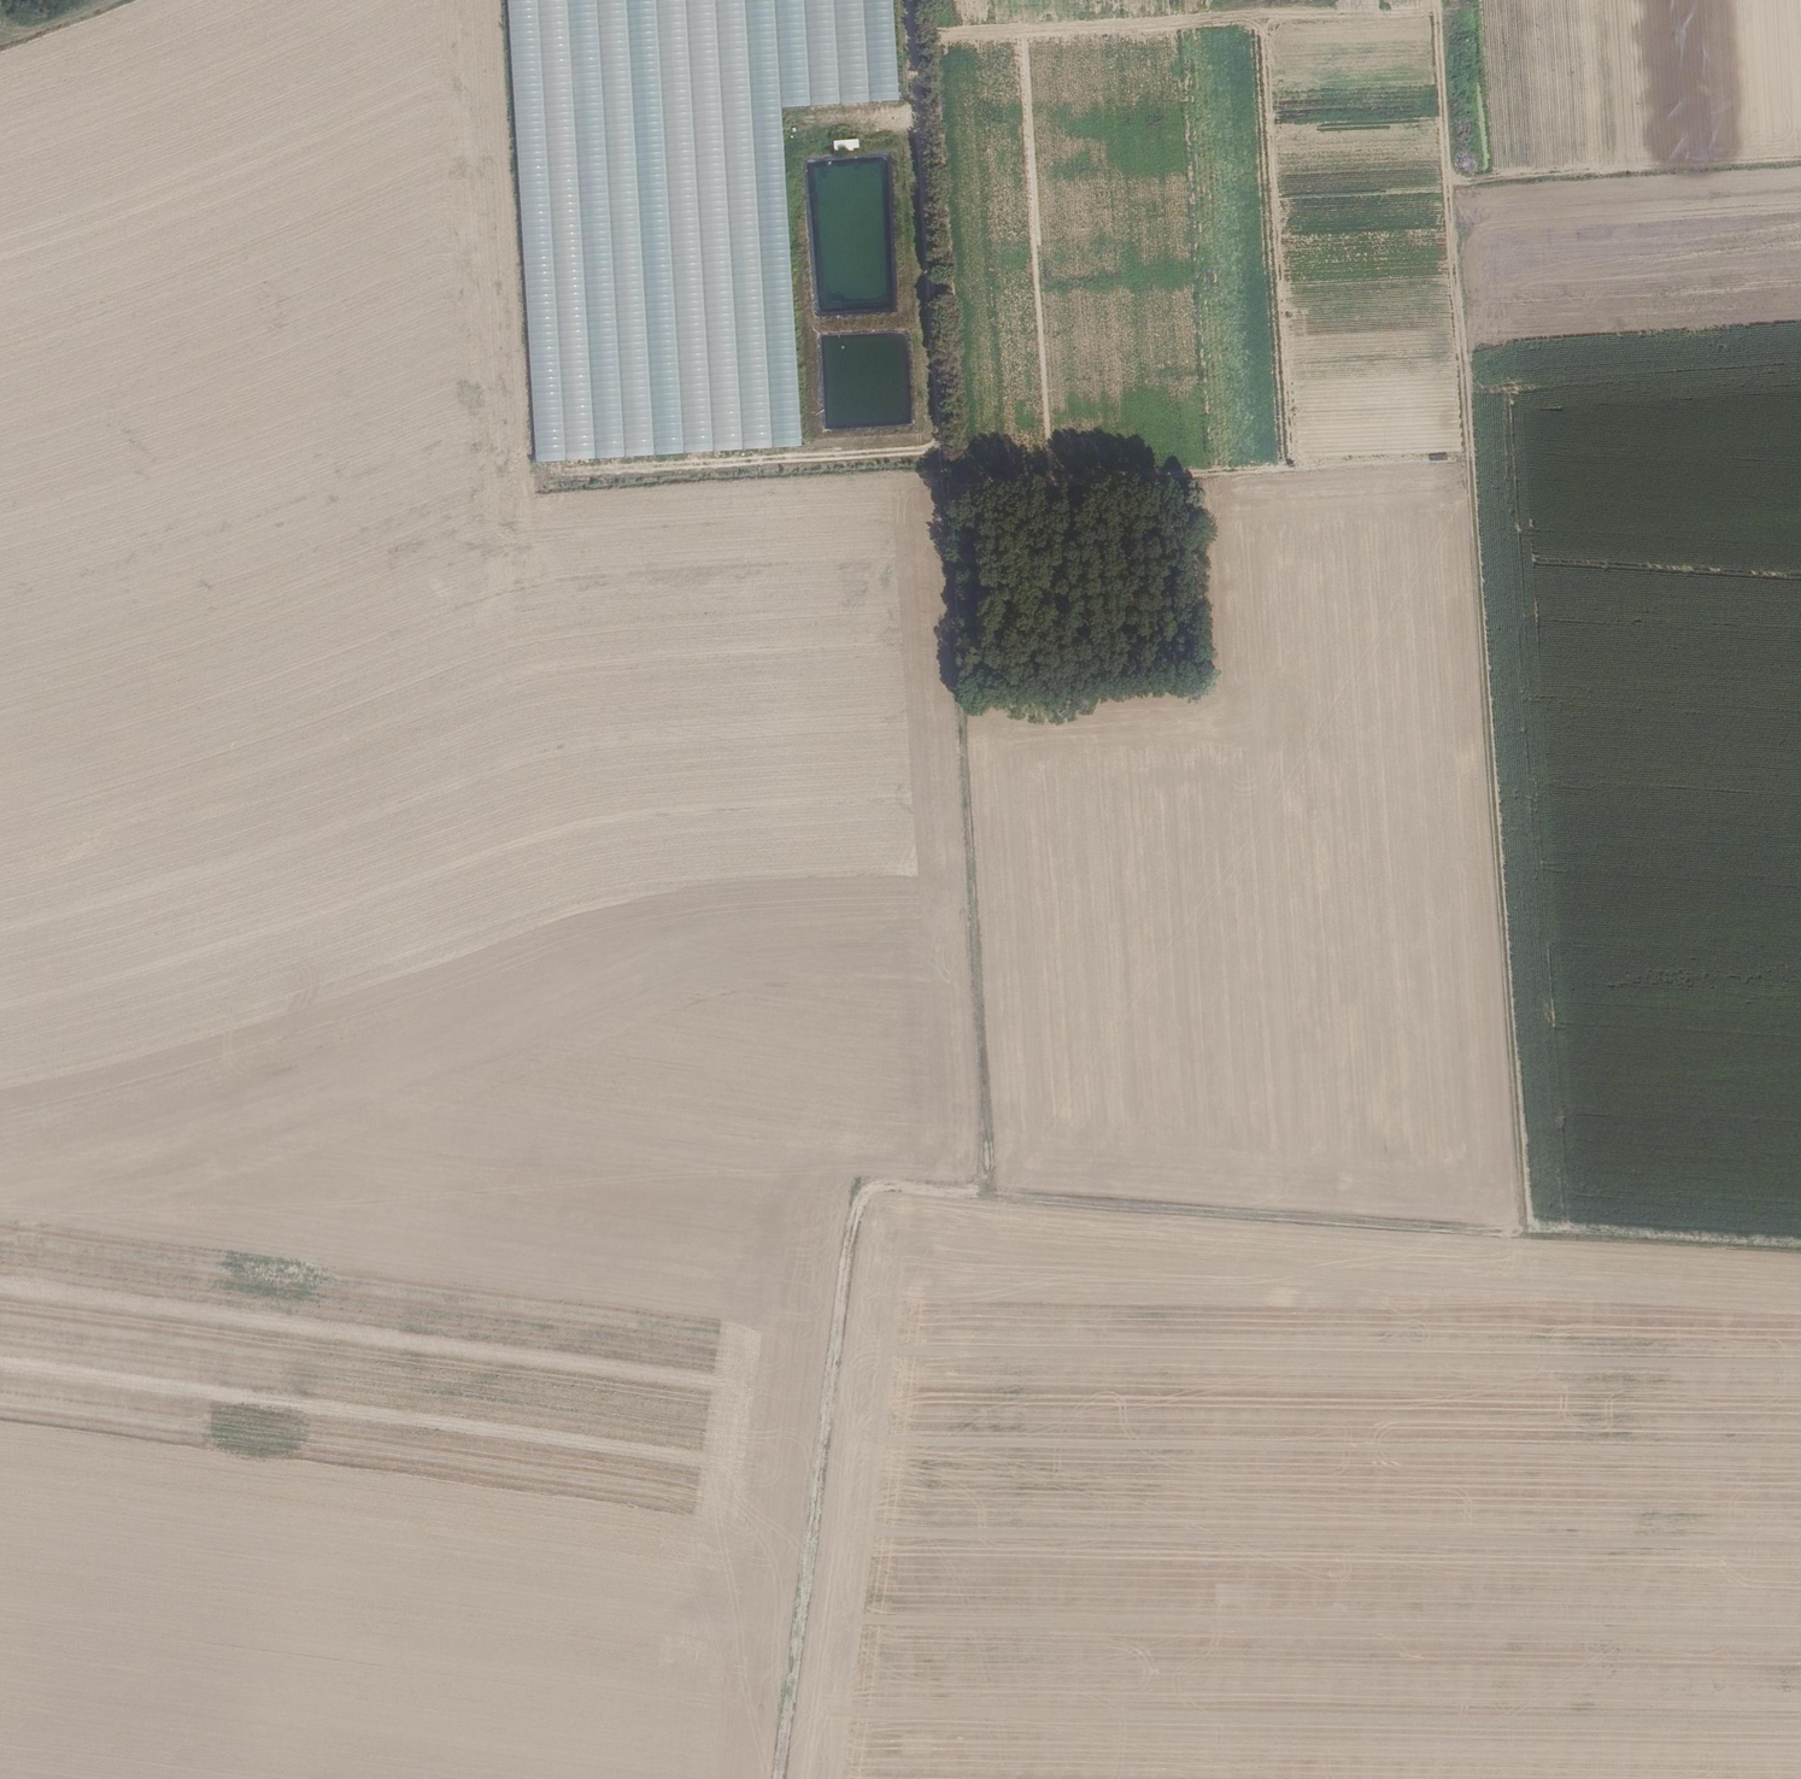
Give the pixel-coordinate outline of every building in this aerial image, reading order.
[(803,445),(782,107),(900,100),(894,0),(508,0),(536,462),(803,445)] [(837,140),(838,151),(862,149),(861,138),(837,140)]
